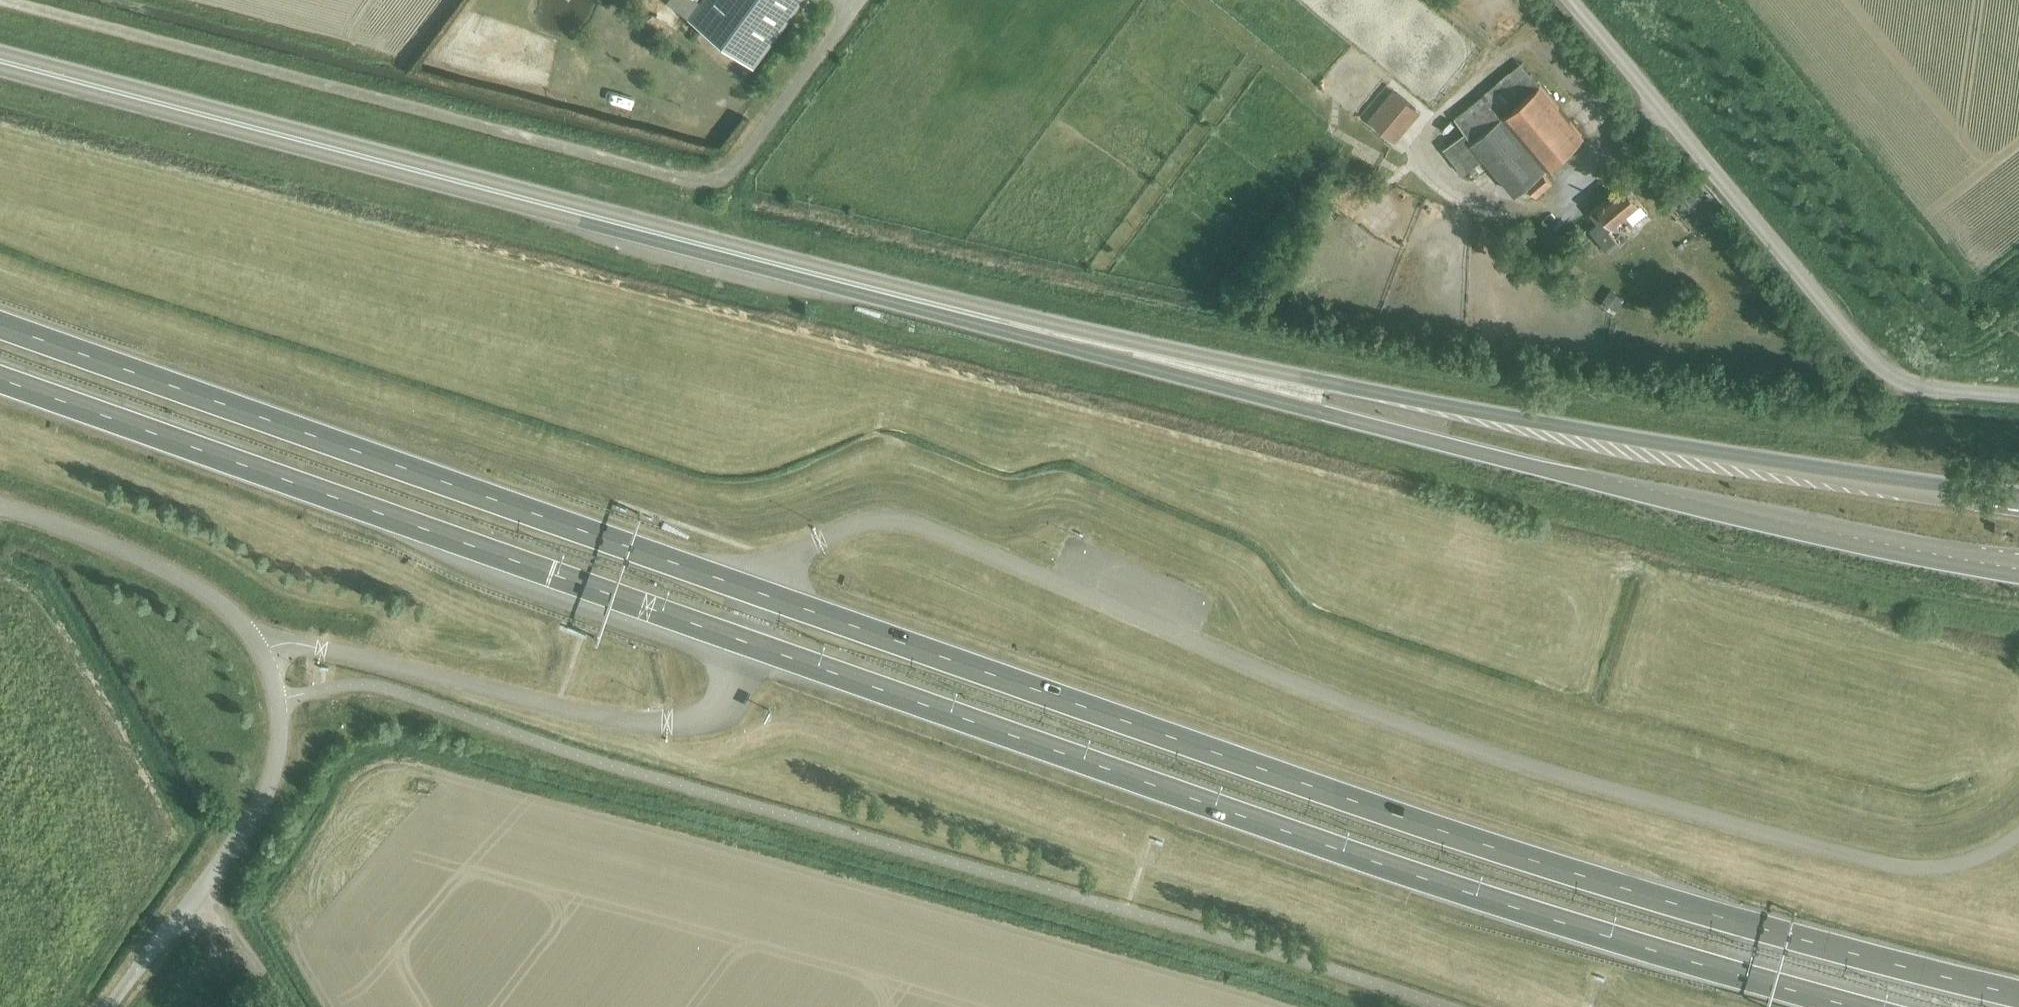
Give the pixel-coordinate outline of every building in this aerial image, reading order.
[(752,64),(799,0),(698,0),(699,1),(688,17),(752,64)] [(1542,171),(1584,136),(1523,62),(1455,117),(1466,130),(1445,147),(1465,172),(1484,156),(1515,193),(1525,185),(1535,196),(1552,183),(1542,171)] [(1369,117),(1396,140),(1420,112),(1393,89),(1369,117)] [(1337,193),(1347,207),(1368,192),(1358,178),(1337,193)] [(1591,211),(1594,216),(1599,221),(1590,227),(1606,246),(1609,251),(1621,242),(1609,228),(1628,213),(1635,222),(1648,212),(1625,182),(1591,211)] [(1613,284),(1604,303),(1620,311),(1629,292),(1613,284)]
